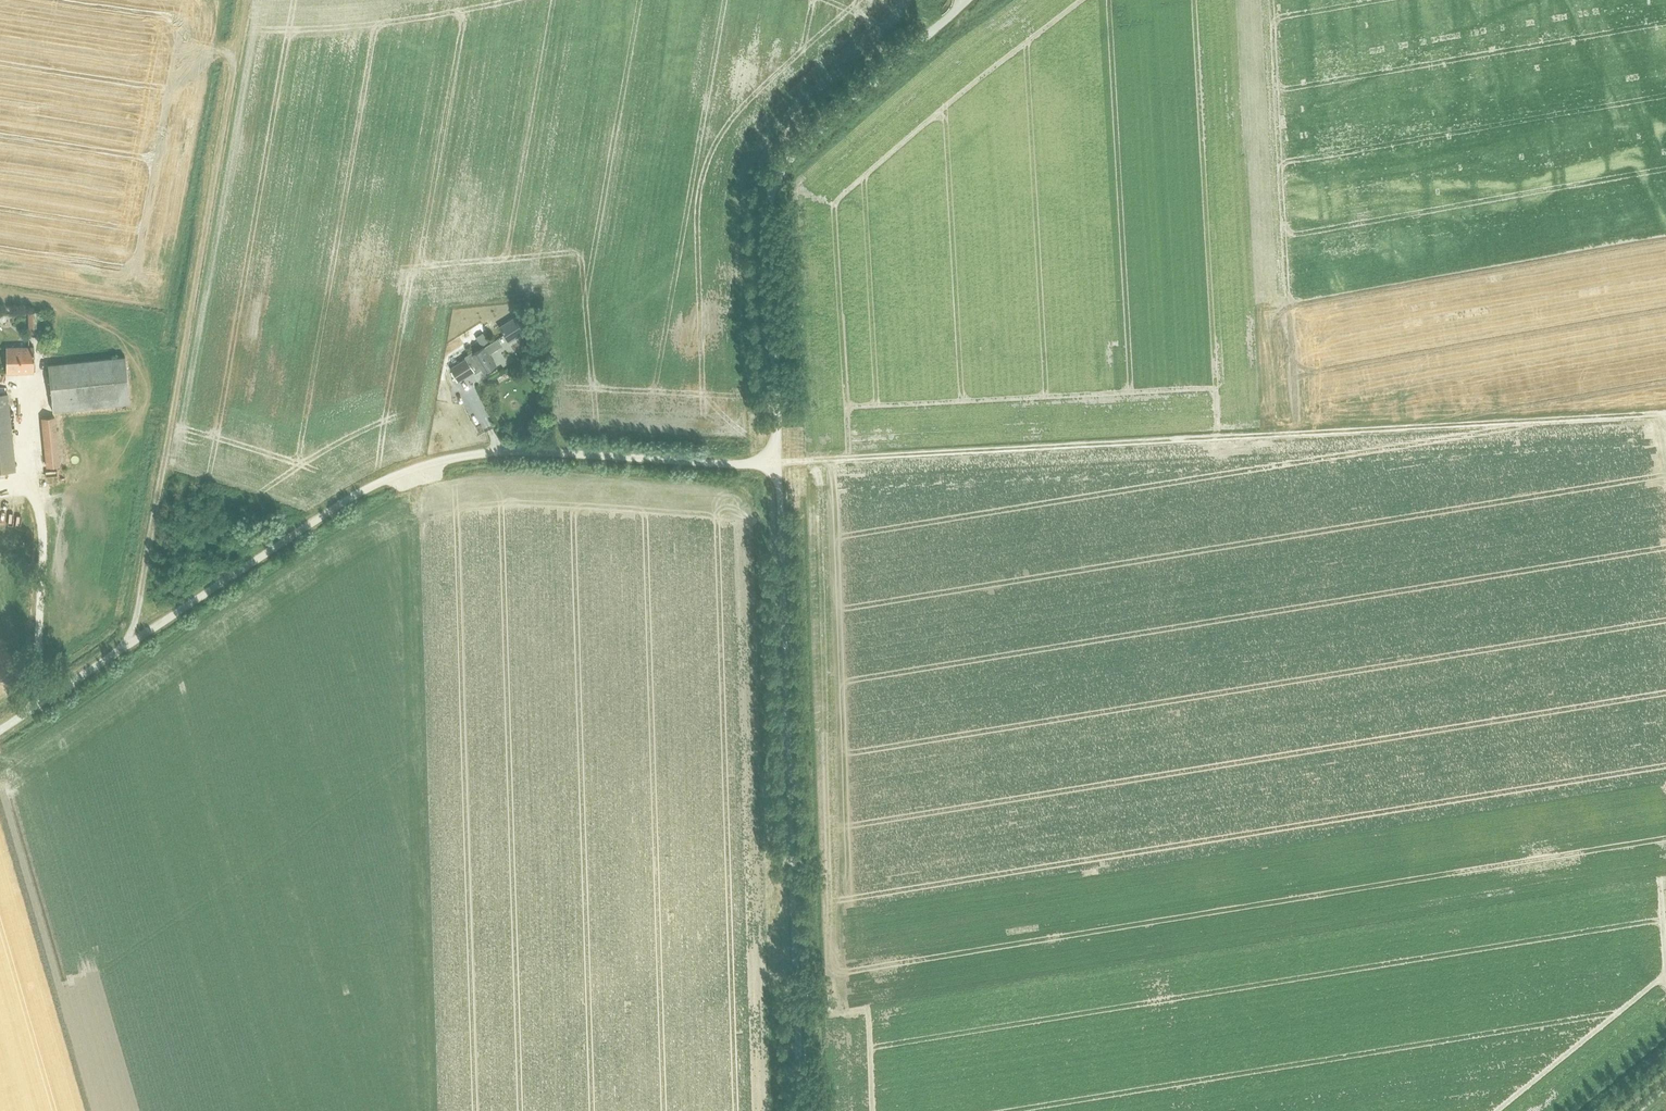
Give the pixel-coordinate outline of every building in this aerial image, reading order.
[(29,332),(39,332),(39,311),(29,311),(29,332)] [(521,311),(499,326),(508,339),(513,336),(515,338),(532,328),(521,311)] [(465,358),(449,368),(458,381),(474,371),(474,372),(481,368),(483,373),(496,365),(489,354),(501,346),(496,339),(484,346),(471,354),(471,352),(464,357),(465,358)] [(6,373),(34,372),(33,346),(5,347),(6,373)] [(52,411),(130,402),(125,357),(47,365),(52,411)] [(14,467),(7,394),(0,395),(0,469),(14,467)] [(46,466),(59,465),(54,416),(42,417),(46,466)]
